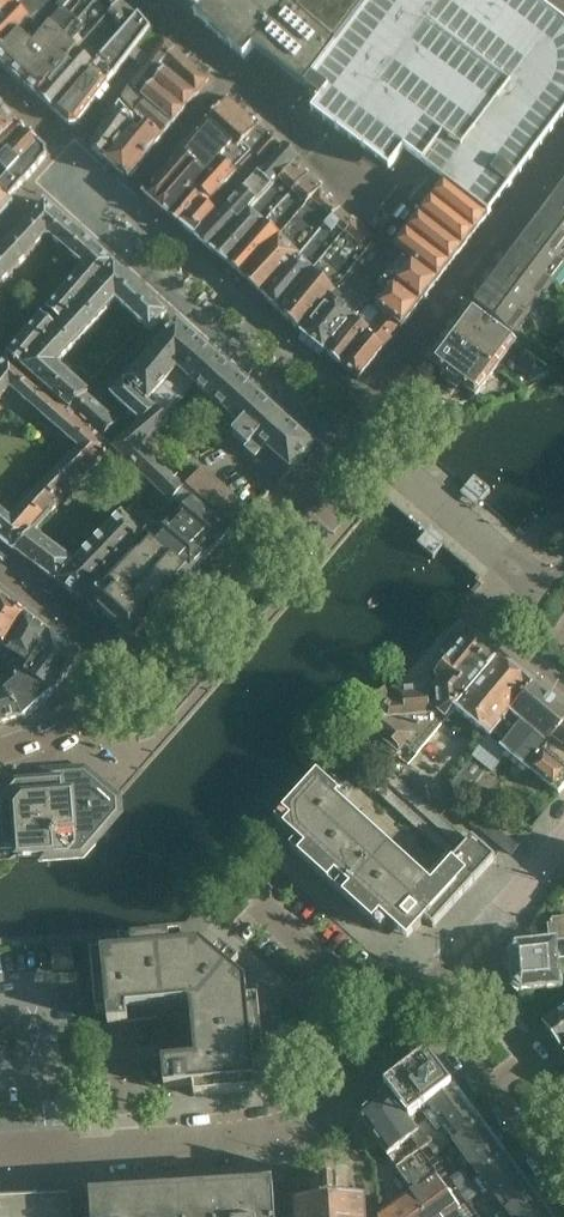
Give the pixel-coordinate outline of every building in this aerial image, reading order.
[(16,33),(30,46),(32,36),(54,12),(67,0),(20,0),(0,21),(0,50),(16,33)] [(20,0),(0,0),(0,21),(20,0)] [(23,86),(37,98),(75,54),(106,20),(110,16),(122,2),(120,0),(67,0),(54,12),(32,36),(30,46),(7,71),(23,86)] [(197,10),(192,16),(196,19),(196,20),(244,62),(255,50),(264,57),(282,33),(296,47),(280,69),(306,89),(374,0),(186,0),(197,10)] [(530,0),(374,0),(306,89),(305,92),(319,103),(312,113),(390,172),(404,153),(423,168),(438,178),(445,184),(486,217),(492,209),(508,189),(563,115),(563,26),(559,22),(530,0)] [(138,16),(126,5),(122,2),(110,16),(124,29),(126,27),(138,16)] [(37,98),(52,112),(82,79),(87,73),(95,65),(116,42),(124,29),(110,16),(106,20),(75,54),(37,98)] [(116,42),(95,65),(113,78),(150,31),(138,16),(126,27),(124,29),(116,42)] [(7,71),(30,46),(16,33),(0,50),(0,65),(7,71)] [(264,57),(280,69),(296,47),(282,33),(264,57)] [(164,40),(130,89),(143,100),(164,71),(159,68),(174,49),(164,40)] [(209,81),(174,49),(159,68),(164,71),(143,100),(173,127),(209,81)] [(69,127),(76,126),(113,78),(95,65),(87,73),(82,79),(52,112),(53,113),(69,127)] [(163,139),(173,127),(143,100),(130,89),(126,97),(122,102),(140,115),(163,139)] [(258,127),(227,98),(207,122),(233,146),(231,149),(235,152),(237,150),(245,153),(259,166),(262,163),(277,145),(269,137),(270,137),(258,127)] [(127,182),(163,139),(140,115),(122,102),(120,106),(137,119),(104,160),(127,182)] [(120,106),(116,113),(104,132),(92,149),(104,160),(137,119),(120,106)] [(1,111),(0,112),(0,140),(16,124),(1,111)] [(144,196),(169,217),(194,188),(222,159),(225,162),(235,173),(236,174),(236,175),(243,182),(259,166),(245,153),(237,150),(235,152),(231,149),(233,146),(207,122),(180,153),(144,196)] [(27,134),(16,124),(0,140),(0,163),(27,134)] [(27,134),(0,163),(0,187),(9,177),(38,144),(27,134)] [(0,187),(0,191),(11,200),(24,183),(25,184),(25,183),(27,180),(38,167),(38,168),(46,158),(46,151),(38,144),(9,177),(0,187)] [(281,148),(258,174),(253,180),(198,240),(213,252),(273,187),(294,163),(298,158),(284,145),(281,148)] [(217,196),(236,175),(236,174),(235,173),(225,162),(222,159),(194,188),(206,199),(210,203),(212,201),(221,209),(226,204),(217,196)] [(213,252),(229,266),(307,175),(294,163),(273,187),(213,252)] [(229,266),(244,279),(320,190),(322,188),(307,175),(229,266)] [(438,178),(415,186),(476,233),(488,218),(486,217),(445,184),(438,178)] [(394,194),(464,249),(476,233),(415,186),(396,192),(394,194)] [(552,201),(563,210),(563,186),(552,201)] [(182,227),(206,199),(194,188),(169,217),(181,227),(182,227)] [(244,279),(263,297),(340,210),(341,209),(320,190),(244,279)] [(9,202),(11,200),(0,191),(0,212),(9,202)] [(380,211),(394,222),(451,266),(464,249),(394,194),(380,211)] [(206,199),(182,227),(195,238),(221,209),(212,201),(210,203),(206,199)] [(539,218),(563,237),(563,210),(552,201),(539,218)] [(62,219),(45,204),(28,223),(45,239),(46,238),(62,219)] [(263,297),(280,312),(319,265),(354,222),(340,210),(263,297)] [(302,334),(380,239),(394,222),(380,211),(374,219),(386,228),(377,240),(355,221),(354,222),(319,265),(280,312),(302,334)] [(526,235),(563,264),(563,237),(539,218),(526,235)] [(82,236),(62,219),(46,238),(52,238),(69,252),(82,236)] [(394,222),(380,239),(403,256),(438,283),(451,266),(394,222)] [(29,256),(45,239),(28,223),(12,240),(29,256)] [(513,253),(552,282),(563,267),(563,264),(526,235),(513,253)] [(69,252),(85,266),(98,251),(82,236),(69,252)] [(306,337),(327,354),(354,319),(366,303),(403,256),(380,239),(302,334),(306,337)] [(29,256),(12,240),(0,253),(0,263),(13,274),(29,256)] [(98,251),(85,266),(81,271),(97,285),(98,283),(114,265),(98,251)] [(513,253),(500,269),(539,299),(552,282),(513,253)] [(382,315),(401,330),(438,283),(403,256),(366,303),(375,310),(382,315)] [(0,263),(0,288),(13,274),(0,263)] [(133,282),(114,265),(98,283),(117,301),(133,282)] [(526,316),(539,299),(500,269),(487,286),(526,316)] [(81,271),(64,290),(80,304),(80,303),(97,285),(81,271)] [(117,301),(133,316),(149,298),(133,282),(117,301)] [(99,321),(117,301),(98,283),(97,285),(80,303),(87,309),(99,321)] [(513,334),(526,316),(487,286),(474,303),(513,334)] [(64,290),(48,310),(63,323),(80,304),(64,290)] [(167,315),(149,298),(133,316),(151,333),(167,315)] [(58,329),(41,349),(58,365),(77,345),(80,341),(87,333),(99,321),(87,309),(80,303),(80,304),(63,323),(62,324),(59,328),(58,329)] [(369,331),(378,320),(382,315),(375,310),(366,303),(354,319),(362,326),(369,331)] [(450,337),(495,370),(514,343),(470,310),(450,337)] [(58,329),(43,315),(25,335),(41,349),(58,329)] [(341,366),(358,380),(366,369),(366,368),(382,351),(400,332),(401,330),(382,315),(378,320),(369,331),(341,366)] [(327,354),(341,366),(369,331),(362,326),(354,319),(327,354)] [(177,324),(125,382),(137,393),(149,404),(156,411),(166,419),(194,386),(202,393),(225,413),(247,388),(205,350),(189,336),(177,324)] [(25,335),(9,354),(24,369),(41,349),(25,335)] [(475,398),(495,370),(450,337),(430,365),(444,375),(441,380),(442,386),(451,393),(456,393),(461,388),(475,398)] [(560,342),(554,350),(563,357),(563,345),(560,342)] [(71,376),(58,365),(41,349),(24,369),(31,375),(51,393),(54,396),(71,376)] [(9,354),(0,365),(0,401),(3,396),(11,388),(16,393),(31,375),(24,369),(9,354)] [(528,354),(522,362),(534,370),(540,362),(528,354)] [(16,393),(36,411),(51,393),(31,375),(16,393)] [(72,412),(87,395),(88,393),(71,376),(54,396),(72,412)] [(156,411),(149,404),(137,393),(125,382),(116,393),(112,396),(141,425),(156,411)] [(246,451),(281,482),(313,448),(282,421),(283,420),(247,388),(225,413),(242,427),(247,432),(243,435),(252,444),(246,451)] [(36,411),(57,429),(72,412),(54,396),(51,393),(36,411)] [(72,412),(89,427),(104,440),(118,426),(87,395),(72,412)] [(151,487),(174,507),(177,505),(187,492),(185,490),(138,448),(168,422),(156,411),(141,425),(115,450),(112,452),(136,474),(151,487)] [(57,429),(75,444),(89,427),(72,412),(57,429)] [(75,444),(80,449),(74,456),(57,473),(74,489),(92,471),(112,452),(115,450),(104,440),(89,427),(75,444)] [(231,534),(252,513),(204,470),(185,490),(187,492),(231,534)] [(59,505),(74,489),(57,473),(42,489),(59,505)] [(136,474),(128,483),(142,496),(151,487),(136,474)] [(470,494),(480,503),(490,491),(474,478),(465,489),(470,493),(470,494)] [(211,555),(231,534),(187,492),(177,505),(174,507),(151,487),(141,497),(161,517),(164,514),(211,555)] [(42,489),(27,505),(44,522),(53,513),(52,512),(59,505),(42,489)] [(44,522),(27,505),(12,521),(6,516),(0,523),(0,542),(12,552),(13,551),(16,554),(33,534),(44,522)] [(191,575),(211,555),(164,514),(161,517),(154,526),(145,535),(191,575)] [(145,535),(124,517),(122,516),(106,531),(127,553),(131,549),(145,535)] [(106,531),(91,546),(113,568),(127,553),(106,531)] [(443,546),(432,537),(432,538),(427,533),(417,545),(433,558),(443,546)] [(50,547),(33,534),(16,554),(34,567),(50,547)] [(131,640),(191,575),(145,535),(131,549),(127,553),(113,568),(98,584),(84,598),(88,602),(88,603),(88,609),(95,615),(99,611),(131,640)] [(113,568),(91,546),(87,550),(76,562),(87,573),(98,584),(113,568)] [(73,564),(50,547),(34,567),(56,583),(73,564)] [(76,562),(73,564),(56,583),(80,602),(84,598),(98,584),(87,573),(76,562)] [(0,599),(0,655),(24,616),(0,599)] [(24,616),(0,655),(0,662),(7,666),(22,675),(49,634),(24,616)] [(438,677),(437,679),(442,683),(437,690),(392,692),(388,688),(360,721),(399,754),(404,747),(416,756),(454,711),(498,659),(460,628),(440,653),(450,662),(449,663),(443,663),(437,671),(438,677)] [(52,693),(78,661),(79,660),(79,658),(78,657),(57,640),(49,634),(22,675),(52,693)] [(454,711),(488,739),(533,687),(498,659),(454,711)] [(23,720),(9,688),(15,681),(5,671),(7,666),(0,662),(0,727),(23,720)] [(23,720),(52,693),(22,675),(7,666),(5,671),(15,681),(9,688),(23,720)] [(483,767),(491,773),(506,755),(529,774),(530,773),(543,755),(563,728),(563,713),(533,687),(488,739),(474,759),(452,787),(461,794),(471,782),(472,783),(483,767)] [(543,755),(563,772),(563,728),(543,755)] [(531,773),(558,795),(563,788),(563,772),(543,755),(530,773),(531,773)] [(386,769),(379,776),(456,845),(462,838),(386,769)] [(38,855),(39,863),(84,859),(96,845),(91,842),(117,813),(118,799),(84,772),(50,774),(51,782),(22,785),(15,785),(0,803),(0,809),(0,810),(3,850),(17,849),(17,857),(38,855)] [(433,929),(484,872),(495,860),(494,859),(472,839),(426,890),(331,804),(339,795),(316,775),(274,821),(296,841),(289,849),(380,931),(387,923),(407,941),(425,921),(433,929)] [(369,788),(445,857),(452,850),(375,780),(369,788)] [(504,848),(512,855),(524,839),(501,822),(490,837),(504,848)] [(524,946),(515,947),(509,956),(512,986),(520,992),(560,989),(559,976),(563,975),(562,970),(559,970),(558,963),(563,962),(563,920),(554,921),(548,929),(549,944),(524,946)] [(181,935),(119,941),(120,951),(90,954),(96,1016),(107,1015),(108,1025),(158,1020),(161,1062),(155,1063),(152,1063),(149,1065),(146,1067),(145,1069),(143,1072),(143,1075),(143,1078),(144,1081),(145,1084),(147,1086),(150,1088),(153,1089),(157,1090),(193,1086),(194,1097),(256,1092),(253,1062),(264,1061),(258,998),(247,999),(246,982),(232,970),(239,962),(220,947),(213,955),(200,944),(182,945),(181,935)] [(542,1026),(562,1052),(563,1051),(563,1010),(542,1026)] [(408,1120),(426,1106),(451,1087),(427,1055),(384,1086),(387,1090),(408,1120)] [(478,1123),(451,1087),(426,1106),(428,1109),(422,1114),(436,1132),(442,1127),(453,1141),(478,1123)] [(357,1118),(408,1189),(377,1211),(377,1216),(463,1216),(458,1209),(461,1207),(434,1171),(421,1153),(428,1148),(408,1120),(387,1090),(373,1105),(357,1118)] [(478,1123),(453,1141),(454,1142),(464,1156),(458,1161),(469,1177),(476,1172),(478,1175),(504,1156),(492,1142),(490,1138),(478,1123)] [(530,1191),(504,1156),(478,1175),(479,1177),(473,1182),(487,1200),(493,1195),(505,1210),(530,1191)] [(89,1191),(91,1216),(275,1216),(272,1180),(89,1191)] [(295,1216),(366,1216),(365,1216),(365,1198),(366,1198),(366,1196),(364,1196),(364,1195),(362,1195),(362,1197),(348,1198),(347,1183),(348,1183),(348,1182),(336,1182),(336,1181),(318,1182),(318,1183),(308,1184),(308,1185),(309,1185),(309,1200),(297,1200),(297,1199),(295,1199),(295,1216)] [(499,1216),(550,1216),(530,1191),(505,1210),(505,1211),(499,1216)] [(67,1195),(41,1196),(0,1198),(0,1216),(71,1216),(70,1195),(67,1195)]
